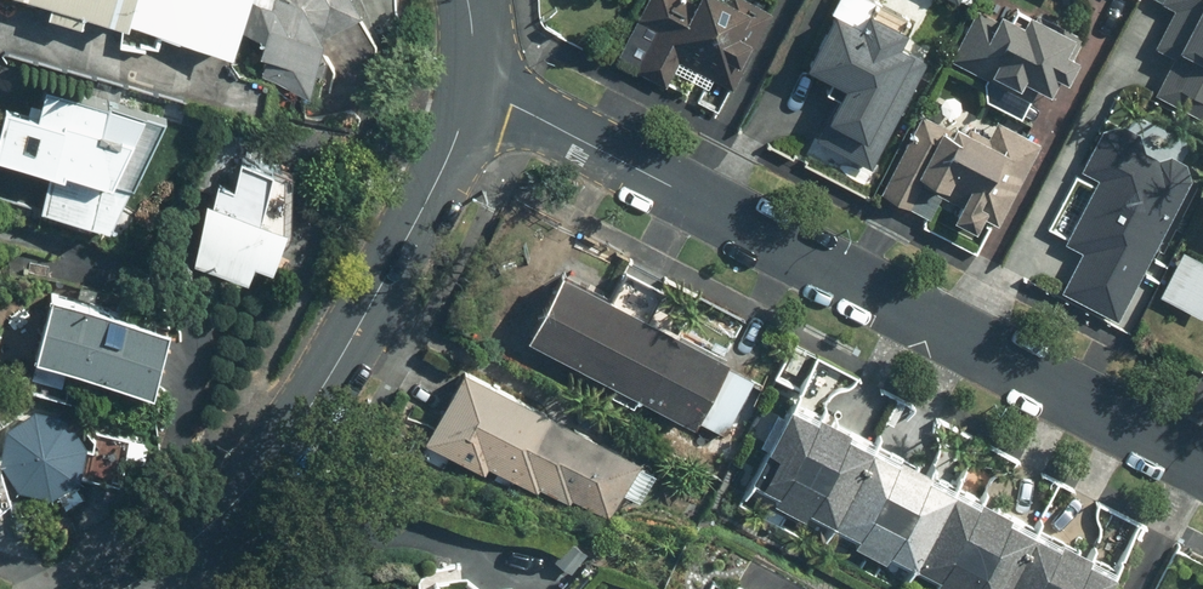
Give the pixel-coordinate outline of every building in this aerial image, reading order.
[(51,10),(48,22),(84,31),(87,19),(233,58),(249,0),(14,0),(51,10)] [(257,53),(278,89),(311,96),(323,42),(365,18),(353,0),(269,0),(257,53)] [(764,34),(773,13),(745,0),(735,0),(733,4),(724,0),(699,0),(698,2),(694,0),(649,0),(639,20),(660,30),(638,75),(666,88),(677,65),(735,93),(745,72),(764,34)] [(1158,4),(1169,10),(1149,49),(1168,59),(1148,98),(1202,127),(1202,0),(1160,0),(1158,4)] [(952,62),(989,79),(979,100),(1024,121),(1034,100),(1022,94),(1027,83),(1053,96),(1059,81),(1072,87),(1084,63),(1071,57),(1079,40),(1018,11),(1014,20),(999,13),(992,28),(973,19),(952,62)] [(872,16),(864,31),(833,15),(806,70),(845,90),(818,143),(882,176),(891,159),(867,147),(886,110),(913,56),(900,49),(908,34),(872,16)] [(168,122),(47,89),(42,109),(30,105),(27,117),(6,112),(0,136),(0,163),(52,177),(42,214),(110,232),(168,122)] [(970,113),(960,133),(921,115),(880,199),(899,208),(911,182),(960,206),(952,222),(980,235),(988,218),(1002,225),(1030,167),(1039,147),(970,113)] [(1067,247),(1085,255),(1065,299),(1122,324),(1185,185),(1172,180),(1176,170),(1143,155),(1149,142),(1104,122),(1081,174),(1096,182),(1067,247)] [(291,239),(292,170),(239,162),(235,188),(218,184),(214,206),(206,204),(198,265),(197,268),(251,282),(253,267),(276,271),(281,238),(291,239)] [(1195,220),(1202,224),(1202,204),(1195,220)] [(1178,253),(1156,297),(1201,320),(1202,318),(1202,265),(1178,253)] [(560,276),(526,341),(698,430),(732,365),(560,276)] [(52,299),(34,361),(28,381),(64,391),(70,371),(152,395),(170,333),(52,299)] [(426,447),(486,476),(489,469),(568,508),(572,500),(611,519),(622,496),(641,506),(659,470),(462,374),(426,447)] [(833,532),(874,452),(791,409),(750,490),(833,532)] [(32,495),(39,496),(43,496),(47,496),(54,495),(61,492),(68,489),(73,484),(78,478),(82,472),(85,465),(86,457),(86,450),(85,442),(82,435),(78,429),(73,423),(68,418),(61,414),(54,412),(47,411),(39,411),(32,412),(25,414),(18,418),(13,423),(8,429),(4,435),(2,442),(0,450),(0,457),(2,465),(4,472),(8,478),(13,484),(18,489),(25,492),(32,495)] [(874,452),(833,532),(914,574),(955,493),(874,452)] [(914,574),(943,588),(1010,588),(1037,535),(955,493),(914,574)] [(1010,588),(1108,588),(1116,575),(1037,535),(1010,588)]
